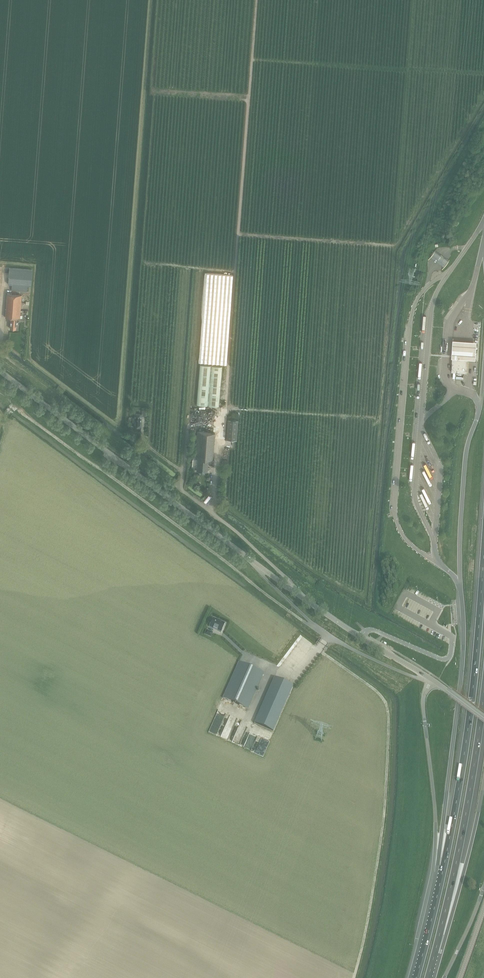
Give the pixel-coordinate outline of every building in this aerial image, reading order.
[(435,251),(431,258),(436,261),(438,263),(444,267),(449,261),(443,257),(441,255),(435,251)] [(10,268),(8,284),(12,284),(12,290),(27,291),(28,285),(31,286),(33,269),(10,268)] [(10,328),(16,329),(17,318),(20,318),(20,317),(22,295),(8,294),(6,317),(11,317),(10,328)] [(453,358),(453,357),(468,358),(467,359),(472,359),(475,360),(476,342),(471,341),(464,341),(457,341),(453,340),(452,357),(452,358),(453,358)] [(453,358),(452,372),(453,372),(453,379),(455,379),(456,372),(464,373),(467,373),(467,359),(468,358),(453,357),(453,358)] [(219,406),(222,366),(201,364),(197,404),(219,406)] [(141,427),(142,416),(146,416),(146,410),(142,410),(142,414),(135,413),(134,418),(133,418),(133,422),(134,422),(134,426),(141,427)] [(227,439),(237,440),(238,420),(239,413),(233,413),(232,420),(228,419),(227,439)] [(197,470),(207,471),(208,459),(212,460),(215,433),(198,431),(195,458),(198,458),(197,470)] [(210,627),(221,632),(225,623),(213,618),(210,627)] [(264,673),(239,662),(223,698),(248,709),(264,673)] [(259,714),(255,724),(262,727),(269,730),(273,732),(277,722),(293,686),(275,678),(259,714)]
